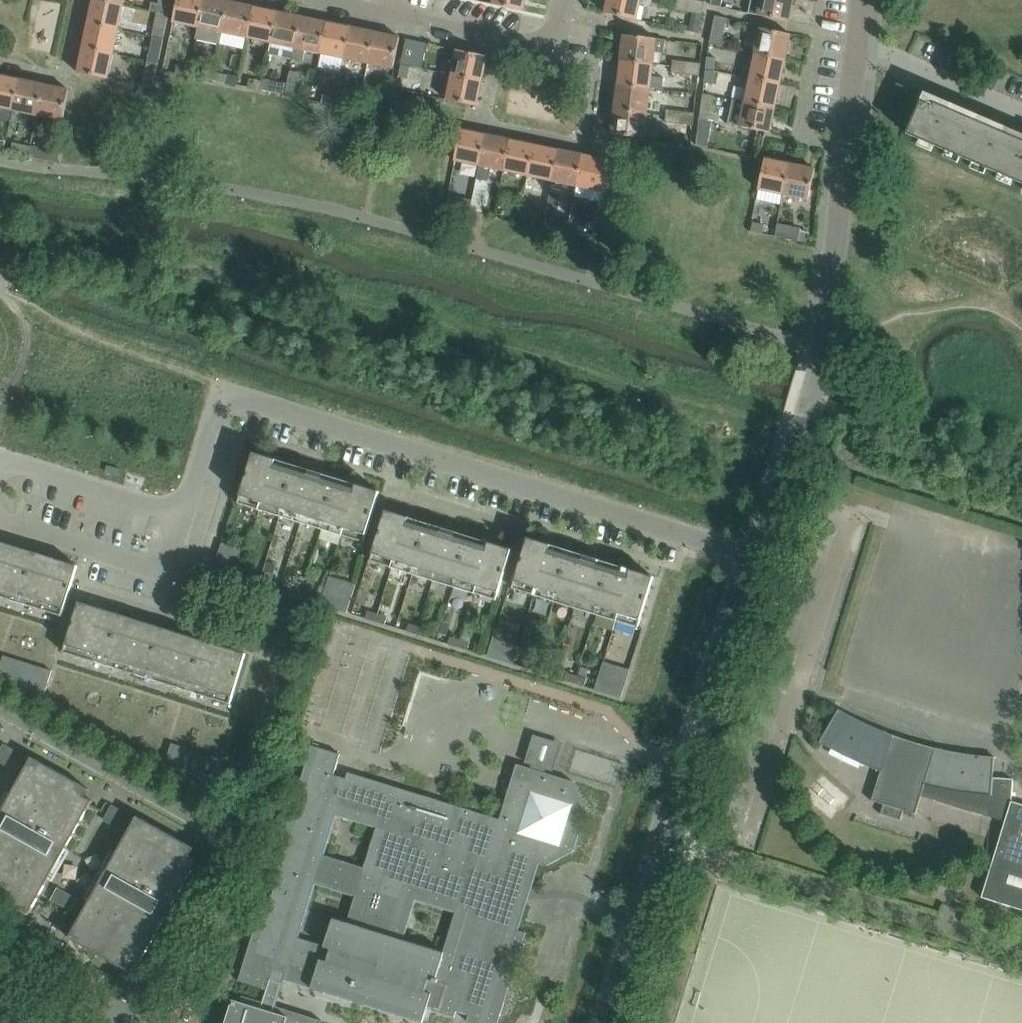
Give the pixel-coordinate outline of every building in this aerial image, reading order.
[(124,6),(96,0),(93,0),(88,24),(118,31),(124,6)] [(172,0),(159,0),(157,13),(169,15),(172,0)] [(204,0),(178,0),(173,22),(198,28),(204,0)] [(229,2),(221,0),(204,0),(198,28),(196,39),(220,45),(222,33),(229,2)] [(524,0),(492,0),(491,4),(522,11),(524,0)] [(641,0),(608,0),(605,13),(637,20),(641,0)] [(690,0),(676,0),(675,8),(688,11),(690,0)] [(705,1),(699,0),(690,0),(688,11),(702,14),(705,1)] [(793,0),(751,0),(748,14),(788,23),(793,0)] [(247,38),(253,7),(229,2),(222,33),(247,38)] [(271,43),(278,12),(253,7),(247,38),(271,43)] [(293,60),(302,17),(278,12),(271,43),(269,54),(293,60)] [(163,40),(169,15),(157,13),(151,38),(163,40)] [(715,16),(710,43),(722,46),(727,18),(715,16)] [(320,54),(326,22),(302,17),(293,60),(303,62),(305,51),(320,54)] [(344,59),(350,28),(326,22),(320,54),(344,59)] [(113,54),(118,31),(88,24),(83,48),(113,54)] [(368,64),(375,33),(350,28),(344,59),(368,64)] [(785,60),(790,35),(759,28),(754,54),(785,60)] [(393,70),(400,38),(375,33),(368,64),(393,70)] [(624,35),(621,61),(653,65),(655,51),(664,52),(665,39),(656,38),(656,39),(624,35)] [(158,64),(163,40),(151,38),(147,62),(158,64)] [(413,67),(418,42),(406,40),(401,64),(412,66),(413,67)] [(108,80),(113,54),(83,48),(78,73),(108,80)] [(481,81),(486,56),(457,50),(451,75),(481,81)] [(780,84),(785,60),(754,54),(749,78),(780,84)] [(685,74),(686,61),(672,59),(671,72),(685,74)] [(650,89),(653,65),(621,61),(618,85),(650,89)] [(700,63),(686,61),(685,74),(699,75),(700,63)] [(153,88),(158,64),(147,62),(142,85),(153,88)] [(410,78),(412,66),(401,64),(399,76),(410,78)] [(177,65),(175,74),(188,76),(190,68),(177,65)] [(212,80),(214,72),(203,69),(201,78),(212,80)] [(303,73),(291,71),(288,83),(286,94),(297,97),(303,73)] [(227,74),(214,72),(212,80),(225,83),(227,74)] [(476,106),(481,81),(451,75),(446,99),(476,106)] [(21,81),(0,76),(0,108),(14,111),(21,81)] [(247,86),(259,88),(261,80),(249,77),(247,86)] [(775,109),(780,84),(749,78),(744,101),(744,102),(775,109)] [(286,94),(288,83),(264,80),(261,89),(276,93),(286,94)] [(38,116),(45,86),(21,81),(14,111),(38,116)] [(647,114),(650,89),(618,85),(614,110),(647,114)] [(63,122),(70,91),(45,86),(38,116),(63,122)] [(334,105),(334,106),(357,111),(361,95),(338,90),(334,105)] [(321,103),(334,105),(335,97),(323,94),(321,103)] [(709,120),(712,96),(702,94),(699,118),(709,120)] [(770,134),(775,109),(744,102),(744,101),(732,99),(727,124),(739,126),(738,128),(770,134)] [(934,102),(932,105),(921,100),(906,134),(917,139),(934,146),(943,150),(961,157),(970,161),(987,169),(996,173),(1014,180),(1021,184),(1021,140),(934,102)] [(678,123),(680,111),(666,109),(665,121),(678,123)] [(644,139),(647,114),(614,110),(611,135),(644,139)] [(694,112),(680,111),(678,123),(693,125),(694,112)] [(478,167),(485,136),(460,130),(454,162),(478,167)] [(502,172),(509,141),(485,136),(478,167),(473,191),(470,209),(482,211),(488,180),(491,170),(502,172)] [(10,153),(28,157),(30,145),(13,141),(10,153)] [(527,177),(533,146),(509,141),(502,172),(527,177)] [(551,182),(557,151),(533,146),(527,177),(525,187),(549,192),(551,182)] [(574,187),(581,156),(557,151),(551,182),(574,187)] [(607,161),(581,156),(574,187),(600,193),(607,161)] [(783,195),(789,165),(765,160),(759,190),(783,195)] [(814,170),(789,165),(783,195),(808,200),(814,170)] [(462,194),(459,206),(469,208),(472,196),(462,194)] [(522,207),(520,219),(530,221),(532,209),(522,207)] [(517,219),(518,211),(508,208),(507,216),(517,219)] [(544,224),(556,227),(558,218),(546,215),(544,224)] [(751,231),(763,233),(765,225),(753,222),(751,231)] [(777,225),(775,237),(798,242),(800,230),(777,225)] [(280,516),(296,466),(254,453),(239,503),(280,516)] [(322,529),(338,479),(296,466),(280,516),(322,529)] [(364,542),(380,491),(338,479),(322,529),(364,542)] [(413,574),(429,524),(386,511),(371,561),(413,574)] [(455,587),(471,537),(429,524),(413,574),(455,587)] [(497,600),(513,550),(471,537),(455,587),(497,600)] [(555,601),(571,551),(529,538),(513,588),(555,601)] [(36,553),(0,542),(0,597),(21,603),(36,553)] [(229,545),(222,543),(218,555),(225,557),(229,545)] [(235,547),(229,545),(225,557),(232,559),(235,547)] [(242,549),(235,547),(232,559),(238,561),(242,549)] [(249,551),(242,549),(238,561),(245,563),(249,551)] [(597,614),(612,564),(571,551),(555,601),(597,614)] [(63,616),(78,566),(36,553),(21,603),(63,616)] [(244,567),(245,563),(238,561),(232,559),(225,557),(218,555),(217,558),(224,561),(230,563),(237,565),(244,567)] [(224,561),(217,558),(213,570),(220,572),(224,561)] [(230,563),(224,561),(220,572),(227,574),(230,563)] [(237,565),(230,563),(227,574),(233,576),(237,565)] [(639,627),(654,576),(612,564),(597,614),(639,627)] [(244,567),(237,565),(233,576),(240,579),(244,567)] [(337,578),(329,575),(326,588),(333,590),(337,578)] [(269,588),(271,579),(260,577),(259,585),(269,588)] [(343,579),(337,578),(333,590),(339,592),(343,579)] [(349,581),(343,579),(339,592),(345,594),(349,581)] [(356,583),(349,581),(345,594),(352,596),(356,583)] [(300,597),(302,590),(293,587),(291,595),(300,597)] [(351,600),(352,596),(345,594),(339,592),(333,590),(326,588),(324,592),(332,594),(338,596),(344,598),(351,600)] [(310,600),(312,593),(302,590),(300,597),(310,600)] [(332,594),(324,592),(321,604),(328,606),(332,594)] [(338,596),(332,594),(328,606),(334,608),(338,596)] [(344,598),(338,596),(334,608),(340,610),(344,598)] [(351,600),(344,598),(340,610),(347,612),(351,600)] [(106,665),(121,614),(80,601),(64,652),(106,665)] [(375,621),(378,613),(368,610),(366,617),(375,621)] [(387,616),(378,613),(375,621),(385,624),(387,616)] [(147,678),(163,627),(121,614),(106,665),(147,678)] [(417,633),(419,625),(409,622),(407,630),(417,633)] [(429,628),(419,625),(417,633),(426,636),(429,628)] [(189,691),(205,640),(163,627),(147,678),(189,691)] [(503,629),(496,627),(492,639),(499,641),(503,629)] [(509,631),(503,629),(499,641),(505,643),(509,631)] [(515,633),(509,631),(505,643),(512,645),(515,633)] [(13,632),(5,647),(48,668),(56,653),(13,632)] [(522,635),(515,633),(512,645),(519,647),(522,635)] [(460,639),(451,635),(448,643),(458,646),(460,639)] [(470,642),(460,639),(458,646),(468,649),(470,642)] [(517,651),(519,647),(512,645),(505,643),(499,641),(492,639),(491,643),(498,645),(504,647),(510,649),(517,651)] [(230,704),(246,653),(205,640),(189,691),(230,704)] [(498,645),(491,643),(487,655),(494,657),(498,645)] [(504,647),(498,645),(494,657),(501,659),(504,647)] [(510,649),(504,647),(501,659),(507,661),(510,649)] [(517,651),(510,649),(507,661),(514,663),(517,651)] [(0,666),(0,668),(7,670),(11,658),(3,655),(0,666)] [(569,657),(567,668),(587,672),(589,661),(569,657)] [(11,658),(7,670),(14,672),(18,660),(11,658)] [(533,669),(536,661),(526,658),(524,666),(533,669)] [(25,662),(18,660),(14,672),(21,674),(25,662)] [(611,662),(604,660),(600,672),(607,674),(611,662)] [(543,672),(545,664),(536,661),(533,669),(543,672)] [(25,662),(21,674),(27,676),(31,664),(25,662)] [(617,664),(611,662),(607,674),(613,676),(617,664)] [(31,664),(27,676),(34,678),(38,666),(31,664)] [(623,666),(617,664),(613,676),(619,678),(623,666)] [(44,668),(38,666),(34,678),(41,680),(44,668)] [(630,668),(623,666),(619,678),(626,680),(630,668)] [(48,682),(41,680),(34,678),(27,676),(21,674),(14,672),(7,670),(0,668),(0,672),(6,674),(13,676),(20,678),(26,680),(33,682),(39,684),(47,686),(48,682)] [(52,670),(44,668),(41,680),(48,682),(52,670)] [(575,682),(577,675),(567,672),(565,679),(575,682)] [(625,684),(626,680),(619,678),(613,676),(607,674),(600,672),(599,676),(606,678),(612,680),(618,682),(625,684)] [(13,676),(6,674),(3,686),(9,688),(13,676)] [(584,685),(587,677),(577,675),(575,682),(584,685)] [(20,678),(13,676),(9,688),(11,688),(16,690),(20,678)] [(606,678),(599,676),(595,688),(602,690),(606,678)] [(26,680),(20,678),(16,690),(22,692),(26,680)] [(612,680),(606,678),(602,690),(608,692),(612,680)] [(33,682),(26,680),(22,692),(29,694),(33,682)] [(618,682),(612,680),(608,692),(614,694),(618,682)] [(39,684),(33,682),(29,694),(36,696),(39,684)] [(625,684),(618,682),(614,694),(621,696),(625,684)] [(47,686),(39,684),(36,696),(44,698),(47,687),(47,686)] [(820,742),(833,748),(848,756),(861,762),(878,769),(881,770),(872,801),(884,805),(881,814),(901,820),(904,811),(916,814),(922,796),(980,814),(989,817),(1005,822),(1000,839),(981,897),(1021,909),(1021,804),(1019,803),(1012,801),(1014,779),(994,777),(995,757),(992,757),(982,756),(971,755),(961,754),(950,752),(940,749),(937,749),(935,748),(932,747),(929,746),(927,745),(920,743),(914,741),(907,739),(901,736),(895,734),(888,732),(882,729),(876,726),(870,724),(864,721),(857,718),(839,709),(820,742)] [(318,737),(316,747),(311,745),(267,884),(275,887),(271,899),(264,897),(238,981),(225,1022),(309,1022),(312,1013),(279,1002),(285,980),(422,1022),(423,1022),(427,1009),(454,1018),(456,1011),(469,1015),(467,1021),(472,1022),(498,1022),(518,959),(526,933),(512,928),(521,899),(525,887),(533,861),(547,866),(574,851),(587,809),(573,781),(544,773),(545,770),(548,762),(534,758),(532,765),(531,768),(518,764),(517,764),(512,779),(508,792),(499,819),(353,773),(345,771),(353,748),(318,737)] [(172,743),(168,755),(176,757),(179,745),(172,743)] [(179,745),(176,757),(182,759),(186,748),(179,745)] [(193,750),(186,748),(182,759),(189,761),(193,750)] [(199,752),(193,750),(189,761),(196,763),(199,752)] [(206,754),(199,752),(196,763),(202,766),(206,754)] [(213,756),(206,754),(202,766),(209,768),(213,756)] [(215,774),(217,770),(209,768),(202,766),(196,763),(189,761),(182,759),(176,757),(168,755),(167,759),(175,761),(181,763),(188,765),(194,767),(201,769),(208,772),(215,774)] [(220,758),(213,756),(209,768),(217,770),(220,758)] [(92,801),(84,797),(89,789),(32,757),(0,813),(0,899),(28,915),(92,801)] [(175,761),(167,759),(163,770),(171,773),(175,761)] [(181,763),(175,761),(171,773),(178,775),(181,763)] [(188,765),(181,763),(178,775),(184,777),(188,765)] [(194,767),(188,765),(184,777),(191,779),(194,767)] [(201,769),(194,767),(191,779),(197,781),(201,769)] [(208,772),(201,769),(197,781),(204,783),(208,772)] [(215,774),(208,772),(204,783),(212,786),(215,775),(215,774)] [(138,966),(198,860),(190,856),(194,848),(137,816),(106,871),(100,882),(69,938),(126,970),(130,962),(138,966)]
